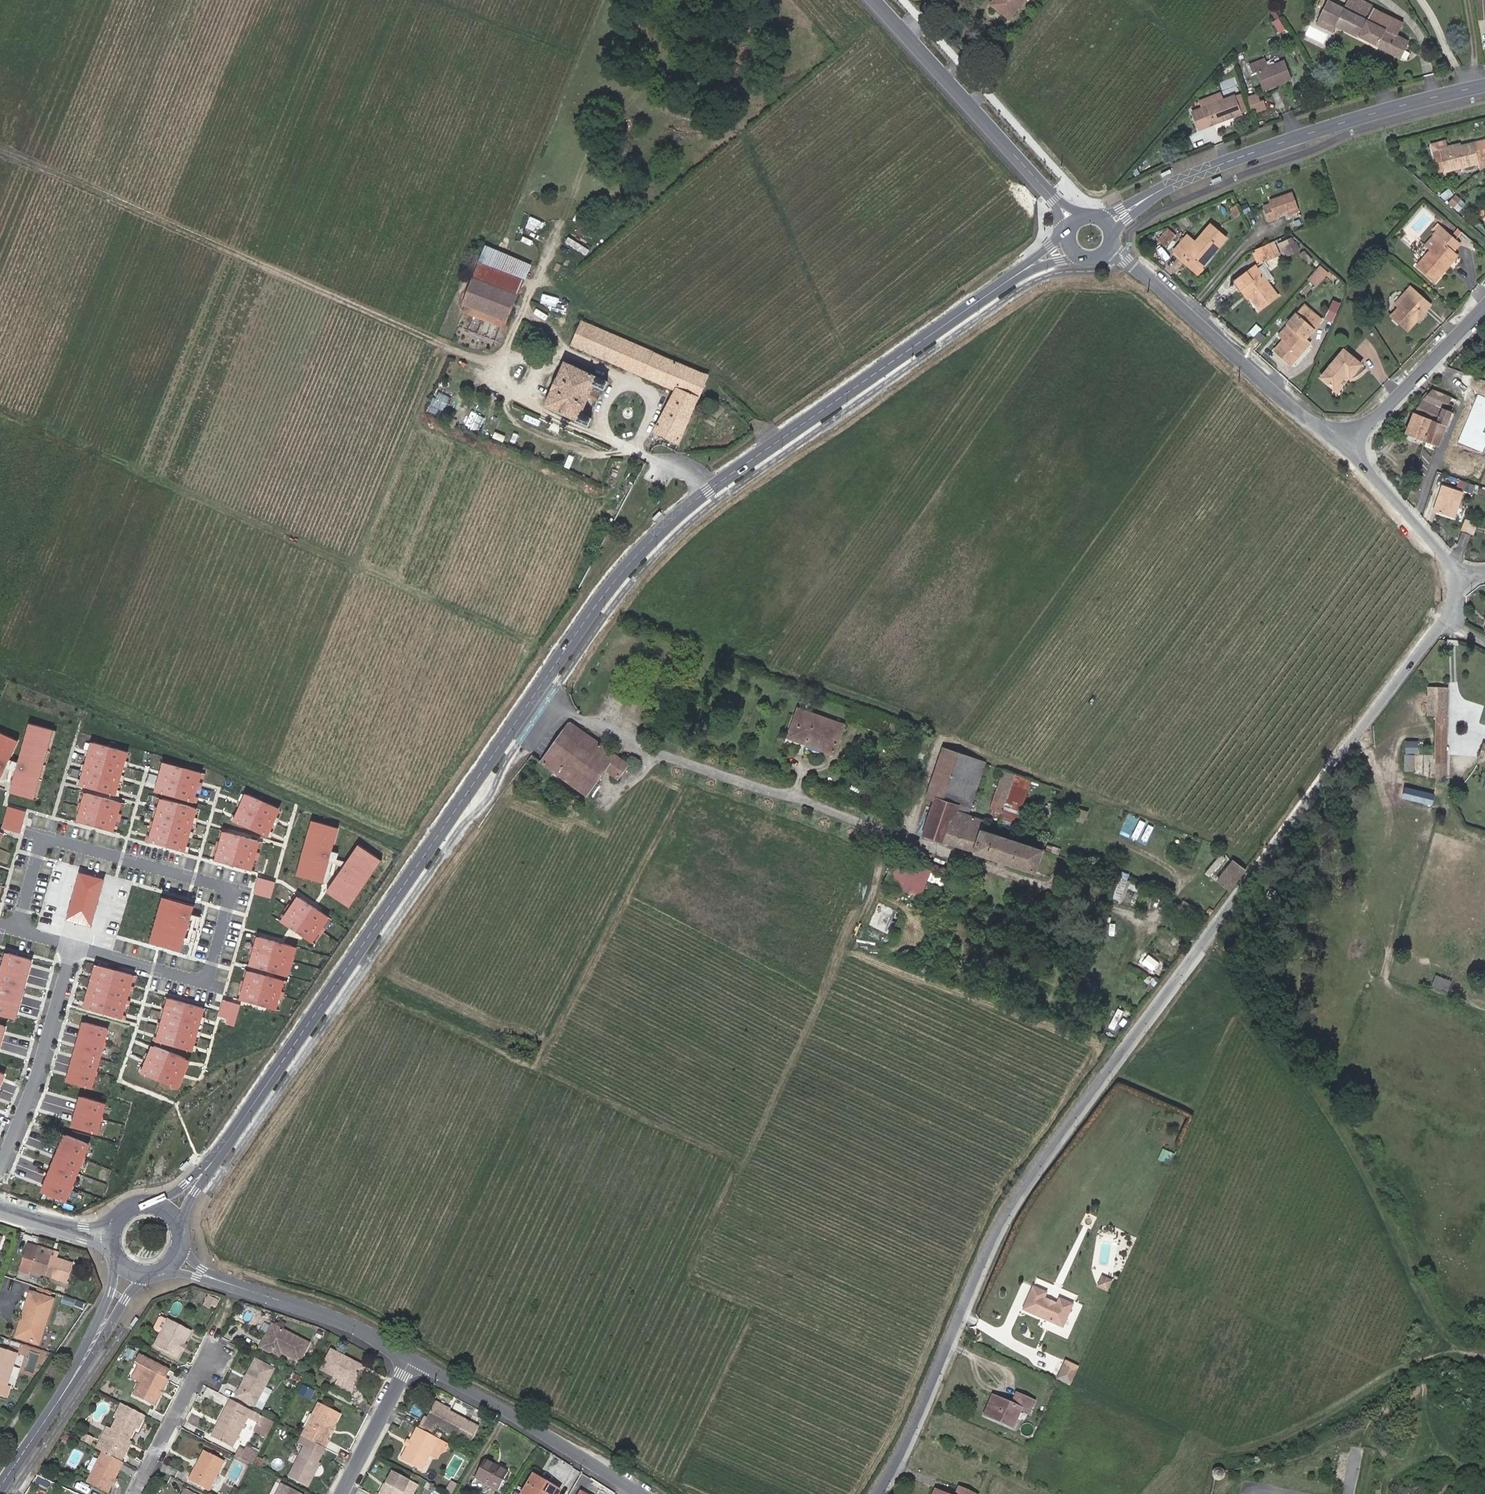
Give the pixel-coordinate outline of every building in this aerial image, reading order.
[(1025,0),(994,0),(991,4),(1010,19),(1025,0)] [(1320,17),(1400,57),(1408,41),(1397,35),(1403,23),(1374,9),(1376,5),(1365,0),(1348,0),(1344,8),(1328,0),(1320,17)] [(1285,61),(1257,72),(1264,90),(1292,78),(1285,61)] [(1263,107),(1258,91),(1245,96),(1251,111),(1263,107)] [(1236,95),(1207,107),(1195,111),(1202,129),(1243,113),(1236,95)] [(1474,143),(1479,162),(1481,171),(1484,168),(1484,140),(1474,143)] [(1447,170),(1479,162),(1474,143),(1460,146),(1460,143),(1441,148),(1447,170)] [(1297,207),(1292,193),(1271,200),(1272,203),(1265,206),(1270,220),(1276,218),(1275,214),(1297,207)] [(1227,238),(1211,225),(1196,242),(1188,235),(1174,250),(1182,257),(1186,253),(1200,265),(1212,251),(1214,253),(1227,238)] [(1169,226),(1160,241),(1170,246),(1179,231),(1169,226)] [(1427,247),(1431,250),(1418,265),(1435,281),(1457,255),(1455,253),(1462,246),(1440,226),(1435,231),(1439,233),(1427,247)] [(1295,236),(1277,240),(1281,256),(1299,252),(1295,236)] [(1275,256),(1269,243),(1256,249),(1262,261),(1275,256)] [(507,321),(532,265),(487,247),(463,303),(466,304),(463,311),(500,327),(494,341),(501,344),(510,322),(507,321)] [(1322,264),(1310,278),(1317,285),(1329,271),(1322,264)] [(1244,288),(1250,296),(1260,309),(1278,296),(1256,266),(1235,281),(1242,289),(1244,288)] [(1408,330),(1431,305),(1411,287),(1396,303),(1400,307),(1392,316),(1408,330)] [(1248,298),(1250,296),(1244,288),(1242,289),(1248,298)] [(1323,317),(1332,321),(1341,302),(1331,298),(1323,317)] [(1305,338),(1313,329),(1322,319),(1305,304),(1288,323),(1294,328),(1275,349),(1291,364),(1310,343),(1305,338)] [(707,373),(582,322),(573,344),(676,389),(656,429),(681,440),(693,409),(707,373)] [(1266,337),(1260,332),(1254,338),(1261,343),(1266,337)] [(1351,377),(1362,364),(1345,349),(1321,377),(1335,389),(1347,374),(1351,377)] [(547,406),(590,424),(593,417),(583,413),(590,398),(597,401),(599,396),(591,391),(595,385),(604,389),(608,381),(565,362),(560,376),(558,375),(552,388),(554,389),(547,406)] [(1437,407),(1441,396),(1432,392),(1423,401),(1437,407)] [(1462,403),(1441,396),(1437,407),(1440,408),(1435,424),(1432,423),(1425,441),(1436,446),(1450,412),(1457,416),(1462,403)] [(1477,396),(1457,444),(1481,455),(1484,446),(1484,435),(1482,434),(1484,426),(1484,400),(1477,396)] [(1405,434),(1425,441),(1432,423),(1436,411),(1437,407),(1423,401),(1413,416),(1405,434)] [(1436,411),(1432,423),(1435,424),(1440,408),(1437,407),(1436,411)] [(1441,486),(1432,513),(1452,519),(1461,492),(1441,486)] [(1468,536),(1471,537),(1475,525),(1463,520),(1459,532),(1460,533),(1468,536)] [(1456,545),(1463,548),(1468,536),(1460,533),(1456,545)] [(1431,704),(1435,704),(1436,688),(1442,689),(1442,684),(1431,683),(1431,704)] [(1436,688),(1434,725),(1433,735),(1433,740),(1431,778),(1442,779),(1447,689),(1442,689),(1436,688)] [(821,750),(834,754),(843,727),(844,725),(798,709),(788,738),(804,744),(806,738),(823,744),(821,750)] [(613,754),(569,720),(553,742),(539,762),(584,795),(602,769),(613,754)] [(51,730),(28,724),(9,792),(33,799),(51,730)] [(0,732),(0,780),(18,740),(0,732)] [(804,744),(821,750),(823,744),(806,738),(804,744)] [(1416,752),(1414,740),(1404,742),(1406,753),(1416,752)] [(126,755),(92,746),(81,788),(115,797),(126,755)] [(959,753),(944,747),(927,795),(936,798),(943,800),(959,753)] [(928,835),(973,850),(982,828),(984,819),(968,813),(985,762),(959,753),(943,800),(936,798),(925,829),(924,833),(928,835)] [(627,765),(613,754),(602,769),(616,779),(627,765)] [(201,776),(163,765),(154,795),(193,805),(201,776)] [(1002,812),(1015,772),(1003,768),(990,808),(1002,812)] [(1015,772),(1002,812),(999,820),(1016,826),(1032,778),(1016,772),(1015,772)] [(1400,799),(1432,802),(1434,791),(1401,787),(1400,799)] [(122,806),(85,796),(77,824),(114,834),(122,806)] [(279,813),(245,797),(233,824),(267,839),(279,813)] [(196,812),(160,802),(149,844),(184,854),(196,812)] [(1088,812),(1075,807),(1072,815),(1085,820),(1088,812)] [(26,815),(7,810),(1,831),(20,836),(26,815)] [(339,827),(316,820),(300,877),(323,884),(339,827)] [(982,828),(973,850),(1035,871),(1042,848),(982,828)] [(261,846),(223,835),(215,863),(253,874),(261,846)] [(326,892),(350,908),(382,860),(357,844),(326,892)] [(874,880),(910,894),(919,868),(883,854),(874,880)] [(1230,887),(1244,869),(1231,859),(1216,877),(1230,887)] [(1132,871),(1123,868),(1121,874),(1130,877),(1132,871)] [(102,880),(78,873),(65,919),(89,926),(102,880)] [(1130,877),(1122,875),(1115,896),(1123,898),(1130,877)] [(275,882),(259,878),(255,893),(270,897),(275,882)] [(328,916),(296,894),(278,920),(309,942),(328,916)] [(193,907),(164,899),(152,942),(181,951),(193,907)] [(1196,907),(1183,901),(1181,905),(1175,902),(1171,909),(1190,918),(1196,907)] [(292,946),(254,935),(246,965),(283,976),(292,946)] [(1175,957),(1180,948),(1170,943),(1166,952),(1175,957)] [(7,951),(0,977),(0,1013),(18,1018),(34,958),(7,951)] [(1164,964),(1151,956),(1144,967),(1157,975),(1164,964)] [(133,974),(95,964),(84,1006),(122,1015),(133,974)] [(281,979),(245,969),(236,1000),(272,1010),(281,979)] [(1451,981),(1436,976),(1432,985),(1447,991),(1451,981)] [(203,1007),(165,996),(152,1041),(190,1051),(203,1007)] [(240,1005),(225,1001),(220,1017),(227,1018),(226,1024),(235,1026),(240,1005)] [(106,1028),(81,1021),(64,1081),(89,1088),(106,1028)] [(186,1058),(153,1045),(142,1074),(174,1087),(186,1058)] [(103,1102),(77,1096),(70,1126),(96,1132),(103,1102)] [(88,1143),(66,1134),(43,1193),(64,1201),(88,1143)] [(1174,1153),(1164,1148),(1158,1159),(1169,1164),(1174,1153)] [(38,1246),(37,1250),(58,1256),(59,1253),(38,1246)] [(58,1256),(37,1250),(35,1256),(20,1251),(13,1274),(28,1279),(31,1269),(67,1281),(74,1261),(58,1256)] [(1108,1291),(1112,1281),(1102,1277),(1098,1287),(1108,1291)] [(1022,1311),(1064,1329),(1074,1304),(1059,1298),(1057,1302),(1046,1298),(1048,1293),(1033,1287),(1022,1311)] [(27,1317),(21,1335),(41,1343),(56,1299),(30,1291),(23,1316),(27,1317)] [(77,1313),(79,1304),(70,1302),(67,1310),(77,1313)] [(17,1334),(21,1335),(27,1317),(23,1316),(17,1334)] [(160,1332),(167,1319),(161,1316),(158,1317),(153,1327),(154,1330),(160,1333),(160,1332)] [(179,1349),(182,1342),(185,1337),(187,1338),(191,1330),(167,1318),(167,1319),(160,1332),(160,1333),(153,1345),(177,1357),(181,1350),(179,1349)] [(310,1340),(273,1322),(262,1345),(280,1354),(283,1350),(300,1359),(310,1340)] [(187,1345),(182,1342),(179,1349),(181,1350),(184,1352),(187,1345)] [(10,1387),(21,1353),(0,1347),(0,1348),(0,1395),(7,1397),(10,1387)] [(344,1359),(329,1351),(318,1370),(336,1380),(331,1389),(346,1397),(351,1388),(349,1387),(359,1370),(343,1361),(344,1359)] [(165,1379),(169,1371),(139,1356),(134,1364),(146,1370),(132,1396),(154,1407),(167,1381),(165,1379)] [(273,1368),(255,1358),(236,1397),(254,1406),(273,1368)] [(1079,1366),(1066,1360),(1064,1364),(1077,1370),(1079,1366)] [(1064,1364),(1058,1378),(1071,1384),(1077,1370),(1064,1364)] [(981,1415),(1011,1427),(1020,1408),(1029,1412),(1033,1400),(1017,1394),(1013,1405),(990,1395),(981,1415)] [(139,1413),(119,1402),(116,1401),(110,1413),(112,1415),(116,1408),(136,1418),(139,1413)] [(230,1449),(246,1420),(260,1427),(264,1419),(230,1402),(219,1423),(221,1424),(212,1439),(230,1449)] [(339,1414),(317,1403),(311,1415),(314,1416),(310,1424),(307,1423),(300,1437),(324,1449),(335,1427),(333,1426),(339,1414)] [(423,1425),(420,1424),(415,1432),(430,1440),(435,1431),(454,1441),(465,1421),(448,1413),(450,1410),(435,1403),(423,1425)] [(136,1418),(116,1408),(112,1415),(104,1430),(94,1449),(115,1459),(119,1452),(116,1450),(130,1425),(133,1426),(136,1418)] [(212,1439),(221,1424),(219,1423),(211,1438),(212,1439)] [(104,1430),(100,1428),(90,1446),(94,1449),(104,1430)] [(420,1473),(432,1451),(432,1448),(435,1442),(430,1440),(415,1432),(409,1444),(406,1450),(399,1462),(420,1473)] [(240,1446),(237,1457),(255,1462),(258,1451),(240,1446)] [(320,1457),(303,1448),(286,1478),(307,1489),(312,1480),(309,1478),(316,1465),(320,1457)] [(78,1479),(99,1489),(110,1468),(112,1469),(116,1460),(115,1459),(94,1449),(78,1479)] [(222,1461),(202,1451),(187,1482),(208,1492),(222,1461)] [(486,1457),(474,1474),(498,1490),(509,1472),(486,1457)] [(312,1480),(319,1467),(316,1465),(309,1478),(312,1480)] [(522,1493),(523,1493),(556,1493),(559,1488),(533,1473),(522,1493)] [(388,1475),(378,1493),(403,1493),(408,1486),(388,1475)] [(457,1485),(451,1481),(445,1491),(450,1493),(451,1493),(457,1485)] [(279,1485),(275,1493),(297,1493),(279,1485)]
